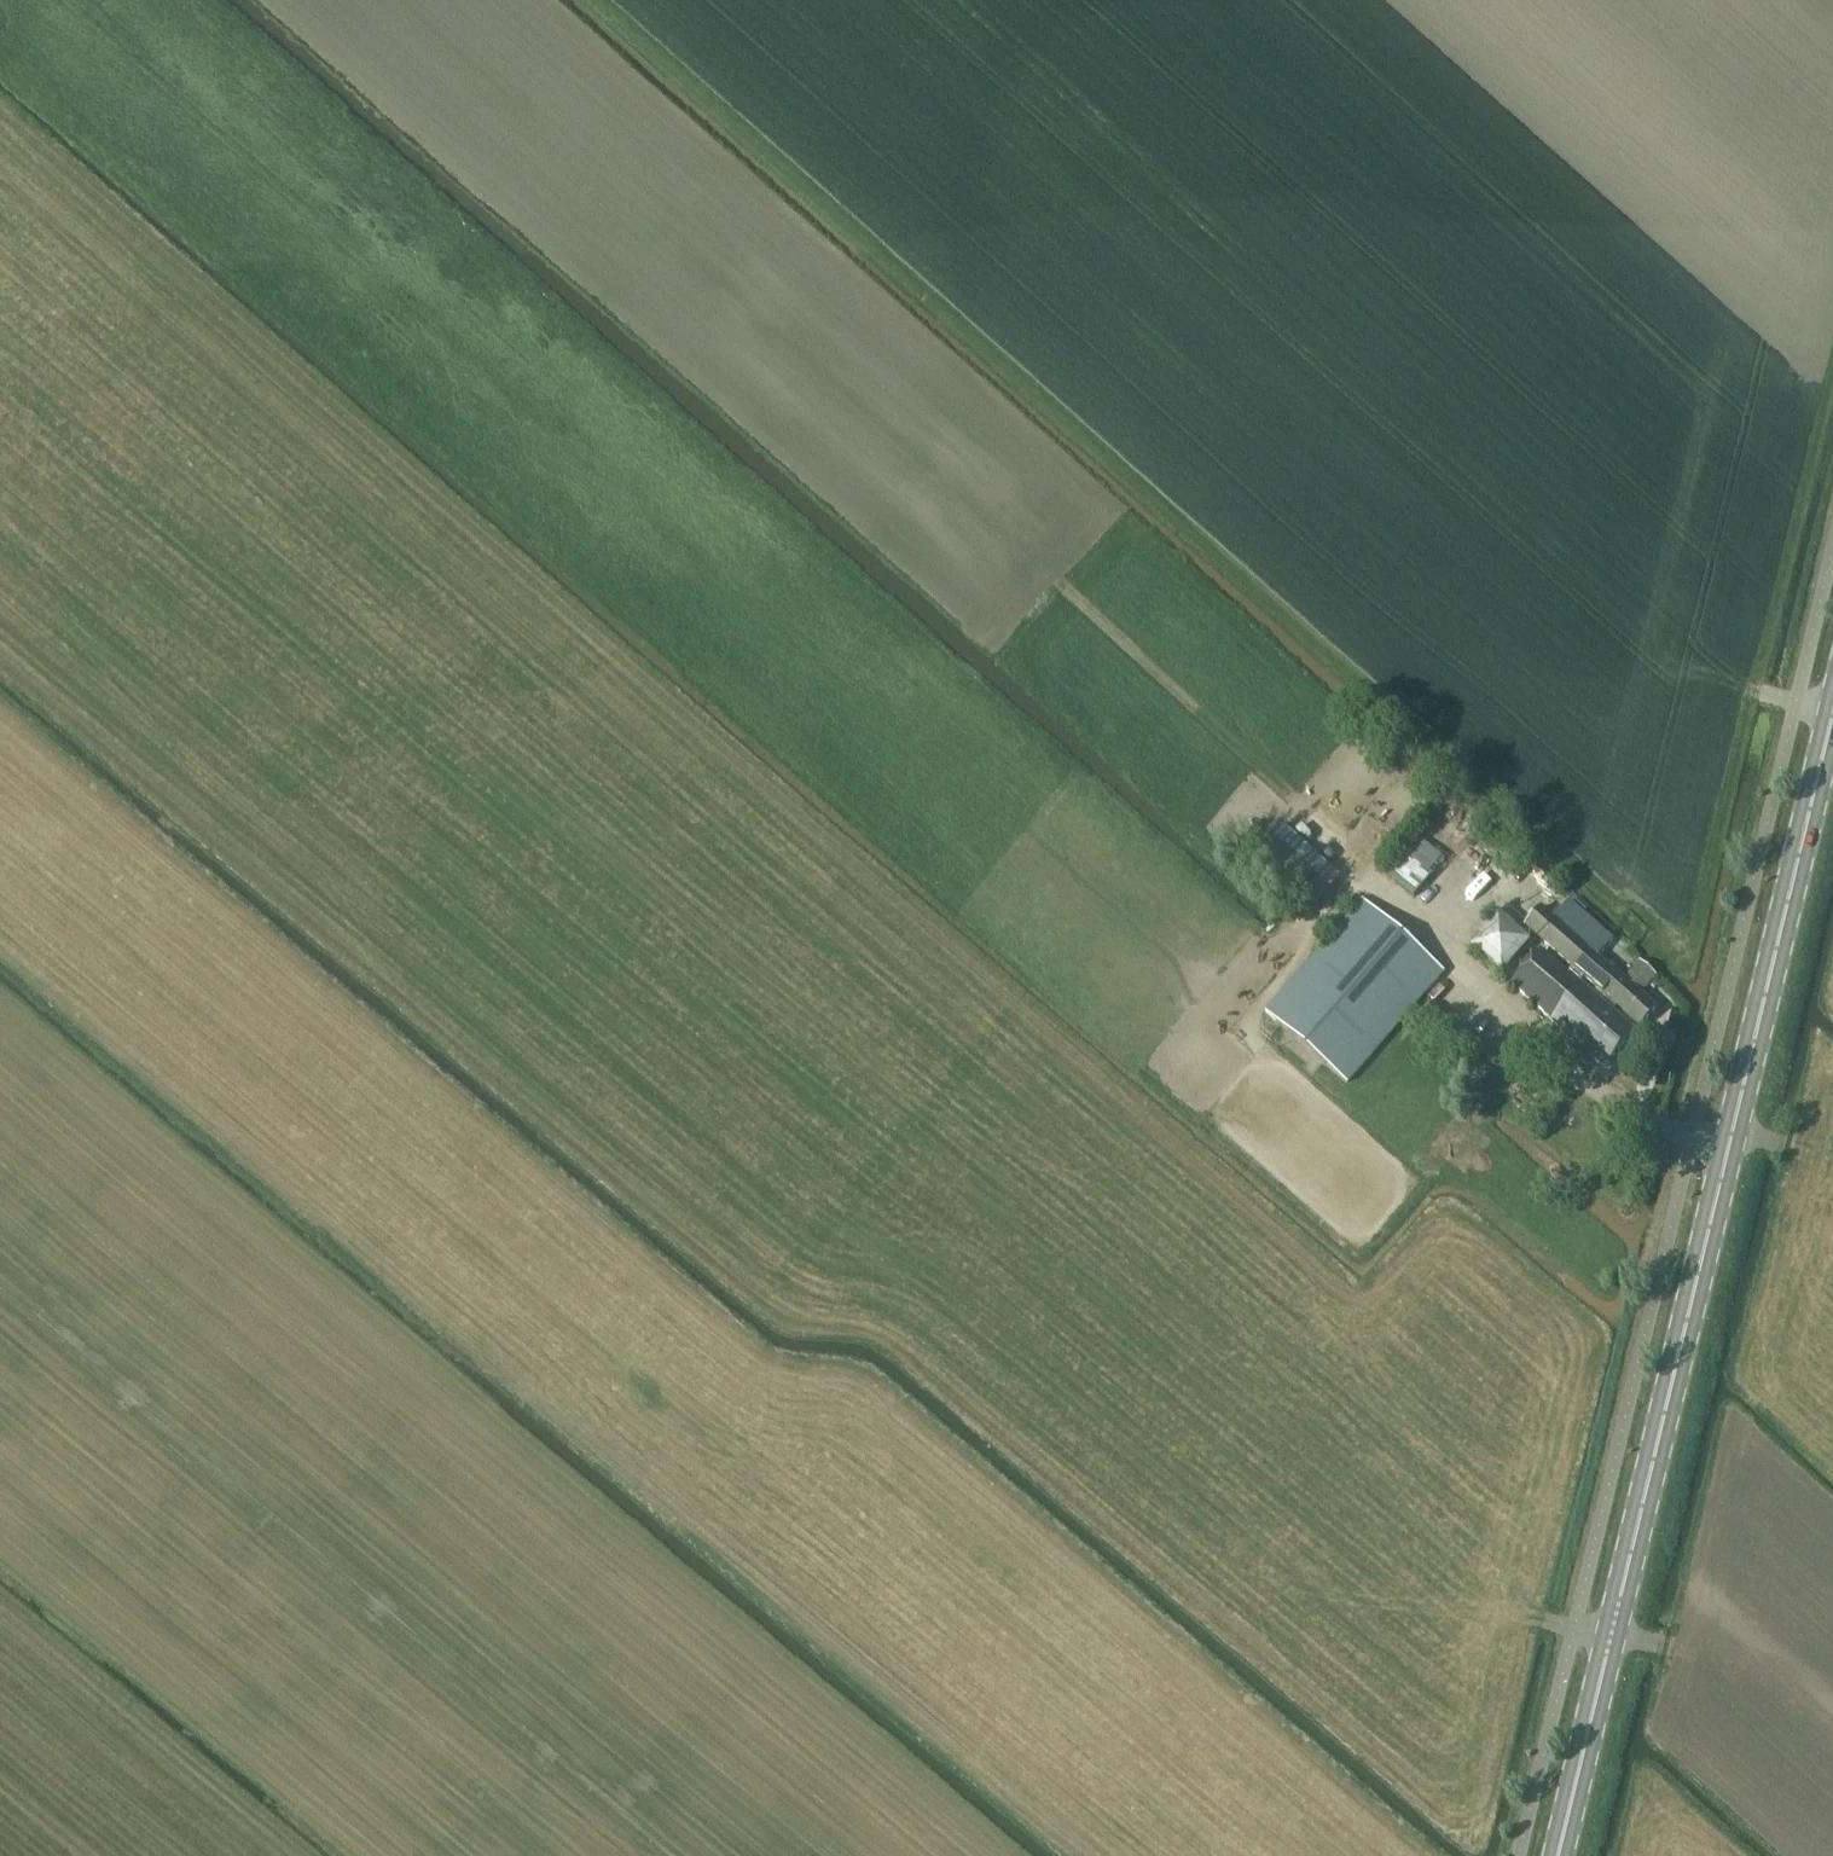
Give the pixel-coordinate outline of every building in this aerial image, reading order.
[(1413,896),(1477,822),(1444,795),(1381,867),(1413,896)] [(1305,914),(1332,887),(1342,877),(1285,826),(1250,863),(1289,900),(1291,898),(1305,914)] [(1346,1082),(1442,972),(1362,900),(1265,1012),(1346,1082)] [(1612,939),(1569,900),(1554,917),(1541,906),(1523,926),(1638,1028),(1656,1009),(1641,995),(1655,977),(1639,962),(1623,980),(1597,956),(1612,939)] [(1604,1068),(1633,1032),(1542,948),(1510,985),(1569,1038),(1559,1049),(1578,1065),(1588,1054),(1604,1068)]
